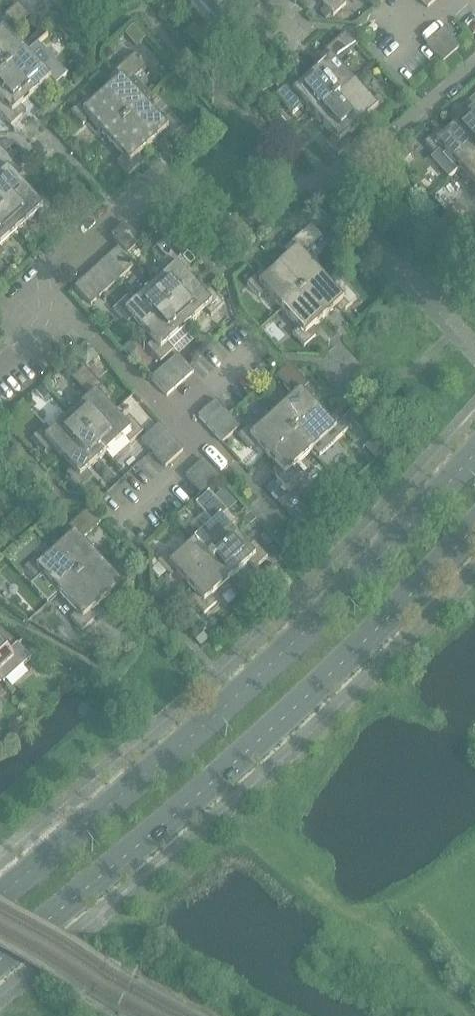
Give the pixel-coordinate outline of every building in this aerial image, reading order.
[(226,0),(209,0),(211,1),(204,7),(216,20),(226,11),(231,7),(226,0)] [(319,1),(325,7),(319,13),(326,20),(332,14),(333,16),(346,5),(342,0),(320,0),(319,1)] [(30,18),(18,5),(0,21),(0,62),(8,71),(28,54),(11,35),(30,18)] [(55,10),(49,16),(54,22),(60,16),(55,10)] [(69,41),(79,32),(67,20),(58,29),(69,41)] [(127,36),(134,43),(140,37),(134,30),(127,36)] [(460,48),(445,32),(444,30),(436,38),(452,55),(460,48)] [(338,64),(357,47),(345,34),(317,59),(323,65),(312,75),(336,100),(355,83),(338,64)] [(443,63),(452,55),(436,38),(427,46),(443,63)] [(51,66),(45,72),(28,54),(8,71),(32,97),(42,87),(48,93),(63,79),(51,66)] [(135,78),(147,67),(136,54),(108,79),(113,85),(103,95),(126,121),(145,103),(152,97),(135,78)] [(8,71),(0,62),(0,79),(8,71)] [(0,79),(0,101),(1,102),(0,104),(0,114),(11,126),(18,120),(27,112),(21,106),(32,97),(8,71),(0,79)] [(316,118),(336,100),(312,75),(302,84),(296,78),(281,92),(293,105),(299,99),(316,118)] [(378,96),(372,101),(355,83),(336,100),(359,126),(369,116),(375,122),(390,109),(378,96)] [(107,138),(126,121),(103,95),(93,104),(87,99),(72,112),(83,125),(90,119),(107,138)] [(461,110),(466,116),(456,126),(474,147),(474,98),(461,110)] [(348,135),(359,126),(336,100),(316,118),(333,136),(326,142),(338,155),(339,154),(346,161),(355,151),(349,145),(353,141),(348,135)] [(162,122),(145,103),(126,121),(149,146),(160,137),(165,143),(180,129),(169,116),(162,122)] [(18,120),(11,126),(18,133),(25,127),(18,120)] [(139,156),(149,146),(126,121),(107,138),(123,157),(117,163),(129,176),(144,161),(139,156)] [(474,155),(474,147),(456,126),(445,135),(440,130),(425,143),(436,156),(443,150),(460,169),(474,155)] [(405,147),(395,157),(401,164),(412,155),(405,147)] [(22,172),(0,148),(0,174),(1,175),(0,176),(0,211),(1,211),(26,188),(16,178),(22,172)] [(460,169),(474,186),(474,155),(460,169)] [(41,193),(35,199),(26,188),(1,211),(18,231),(36,214),(42,220),(55,208),(41,193)] [(18,231),(1,211),(0,212),(0,247),(18,231)] [(167,223),(160,230),(167,238),(175,231),(167,223)] [(127,257),(142,243),(126,225),(111,238),(119,247),(127,257)] [(304,256),(323,238),(312,226),(284,251),(289,257),(278,266),(302,292),(321,274),(304,256)] [(185,274),(191,269),(166,240),(153,252),(170,271),(151,288),(169,307),(195,284),(185,274)] [(135,265),(127,257),(119,247),(110,255),(126,273),(135,265)] [(117,281),(126,273),(110,255),(101,263),(117,281)] [(109,289),(117,281),(101,263),(93,271),(109,289)] [(282,310),(302,292),(278,266),(268,276),(263,270),(256,276),(248,283),(247,284),(259,296),(265,291),(282,310)] [(250,270),(243,277),(248,283),(256,276),(250,270)] [(100,296),(109,289),(93,271),(84,279),(100,296)] [(344,288),(338,293),(321,274),(302,292),(325,318),(335,308),(340,314),(356,300),(344,288)] [(91,305),(100,296),(84,279),(75,287),(91,305)] [(210,289),(204,295),(195,284),(169,307),(187,327),(205,310),(211,316),(224,305),(210,289)] [(143,331),(169,307),(151,288),(133,305),(127,299),(114,310),(128,325),(134,320),(143,331)] [(325,318),(302,292),(282,310),(299,328),(293,334),(304,347),(319,333),(315,327),(325,318)] [(187,327),(169,307),(143,331),(153,341),(147,346),(161,362),(171,352),(175,357),(194,340),(184,329),(187,327)] [(203,343),(208,348),(209,349),(215,343),(214,342),(209,337),(203,343)] [(137,350),(131,344),(123,352),(129,358),(137,350)] [(193,372),(188,366),(178,355),(169,363),(185,380),(193,372)] [(176,388),(185,380),(169,363),(160,370),(176,388)] [(309,399),(315,393),(290,365),(277,377),(294,396),(276,413),(293,433),(319,409),(309,399)] [(104,401),(110,395),(85,367),(72,379),(89,398),(71,415),(88,434),(114,411),(104,401)] [(167,396),(176,388),(160,370),(151,378),(167,396)] [(42,386),(35,392),(43,401),(50,395),(42,386)] [(206,425),(224,409),(216,400),(198,416),(206,425)] [(231,417),(229,415),(224,409),(206,425),(214,434),(231,417)] [(334,414),(328,420),(319,409),(293,433),(311,452),(329,435),(335,441),(348,429),(334,414)] [(124,422),(114,412),(114,411),(88,434),(106,454),(124,437),(130,443),(143,431),(129,416),(124,422)] [(268,456),(293,433),(276,413),(257,430),(251,424),(239,435),(252,451),(258,445),(268,456)] [(369,425),(358,413),(351,420),(361,432),(369,425)] [(63,458),(88,434),(71,415),(52,432),(46,426),(33,437),(47,453),(53,447),(63,458)] [(222,442),(239,426),(231,417),(214,434),(222,442)] [(149,449),(167,433),(159,425),(142,440),(149,449)] [(157,458),(175,442),(167,433),(149,449),(157,458)] [(292,469),(311,452),(293,433),(268,456),(277,466),(271,471),(285,487),(298,475),(292,469)] [(87,471),(106,454),(88,434),(63,458),(72,468),(66,474),(80,489),(93,477),(87,471)] [(15,450),(4,438),(0,442),(0,456),(4,460),(15,450)] [(165,467),(183,451),(175,442),(157,458),(165,467)] [(194,485),(211,469),(204,460),(186,476),(194,485)] [(202,493),(219,478),(211,469),(194,485),(202,493)] [(228,513),(237,505),(224,490),(215,498),(209,492),(196,504),(213,523),(195,540),(213,559),(238,536),(229,526),(234,520),(228,513)] [(81,539),(100,522),(89,509),(61,534),(66,540),(56,550),(71,567),(79,576),(98,558),(81,539)] [(266,533),(260,539),(267,548),(273,542),(266,533)] [(253,541),(248,547),(238,536),(213,559),(220,567),(230,578),(248,562),(254,568),(267,556),(253,541)] [(187,583),(213,559),(195,540),(176,557),(170,551),(157,562),(160,564),(151,572),(159,580),(167,573),(171,578),(177,572),(187,583)] [(79,576),(71,567),(56,550),(46,559),(40,553),(25,567),(36,580),(42,574),(60,593),(79,576)] [(115,577),(99,559),(98,558),(79,576),(102,601),(112,591),(118,598),(133,584),(122,571),(115,577)] [(230,578),(220,567),(213,559),(187,583),(196,593),(190,598),(204,614),(217,602),(211,596),(230,578)] [(272,568),(261,578),(269,587),(280,577),(272,568)] [(92,610),(102,601),(79,576),(60,593),(77,612),(70,618),(82,630),(97,616),(92,610)] [(208,640),(206,637),(201,632),(193,639),(198,645),(200,647),(208,640)] [(2,646),(0,645),(0,671),(10,663),(13,659),(20,666),(29,658),(11,638),(2,646)]
